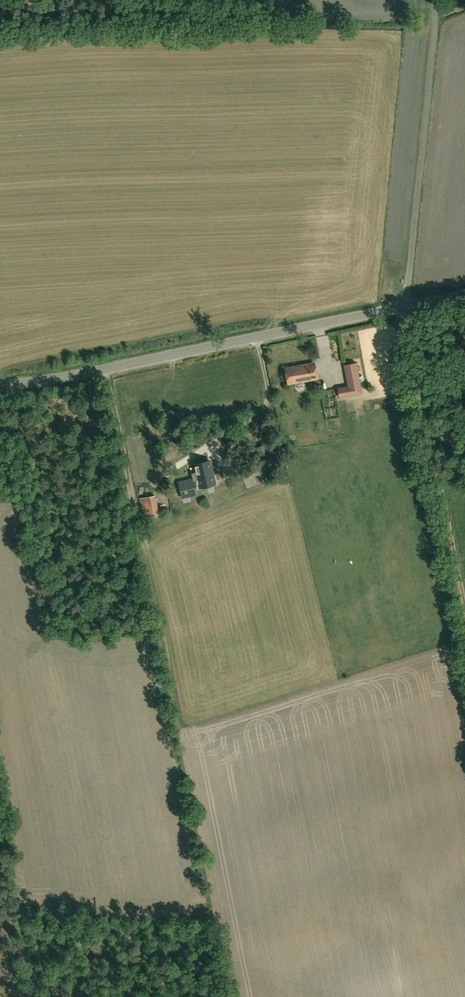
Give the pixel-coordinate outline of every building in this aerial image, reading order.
[(389,296),(397,296),(398,282),(389,282),(389,296)] [(315,363),(285,368),(288,383),(317,378),(315,363)] [(343,395),(362,391),(358,370),(345,372),(348,387),(342,388),(343,395)] [(198,495),(194,478),(179,482),(183,499),(198,495)] [(153,496),(139,500),(143,519),(159,515),(155,496),(153,496)]
